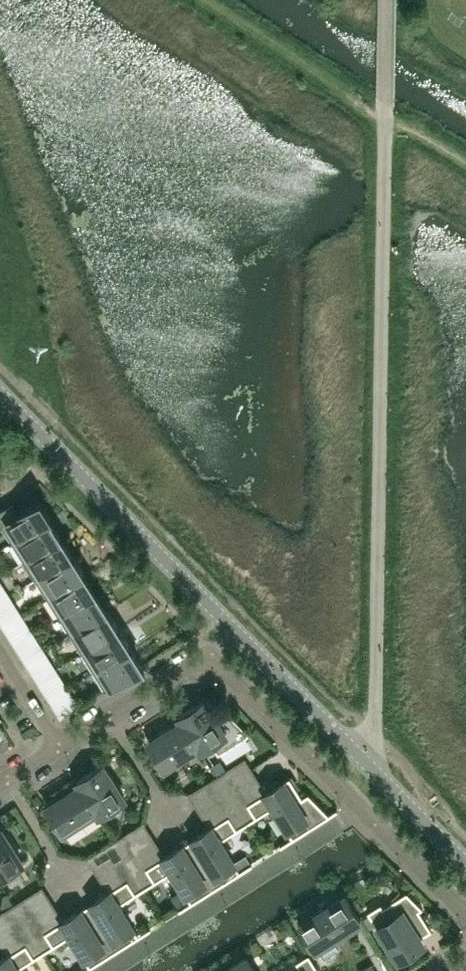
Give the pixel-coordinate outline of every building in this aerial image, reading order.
[(49,518),(50,519),(53,516),(41,497),(18,511),(12,501),(0,509),(0,523),(12,542),(49,518)] [(61,536),(50,519),(49,518),(12,542),(24,560),(61,536)] [(35,578),(72,554),(61,536),(24,560),(35,578)] [(47,596),(84,573),(72,554),(35,578),(47,596)] [(58,614),(96,591),(84,573),(47,596),(58,614)] [(70,633),(107,609),(96,591),(58,614),(70,633)] [(13,608),(0,616),(0,620),(2,624),(17,615),(13,608)] [(81,651),(119,627),(107,609),(70,633),(81,651)] [(21,622),(17,615),(2,624),(7,631),(21,622)] [(93,669),(130,646),(119,627),(81,651),(93,669)] [(40,652),(36,645),(21,654),(26,661),(40,652)] [(105,688),(142,665),(130,646),(93,669),(105,688)] [(44,659),(40,652),(26,661),(30,668),(44,659)] [(63,688),(59,681),(44,690),(49,697),(63,688)] [(53,704),(67,695),(63,688),(49,697),(53,704)] [(249,733),(227,711),(216,718),(204,699),(178,715),(181,720),(197,746),(200,750),(212,743),(218,753),(249,733)] [(197,746),(181,720),(148,741),(164,767),(197,746)] [(125,798),(106,768),(103,763),(77,779),(80,784),(96,810),(99,814),(125,798)] [(241,792),(226,769),(217,775),(232,799),(241,792)] [(232,799),(217,775),(207,781),(222,805),(232,799)] [(329,813),(308,792),(302,796),(290,776),(248,802),(241,792),(232,799),(246,822),(273,805),(292,836),(280,843),(281,844),(337,809),(336,808),(329,813)] [(96,810),(80,784),(46,805),(62,831),(96,810)] [(240,869),(220,839),(246,822),(232,799),(222,805),(228,815),(187,841),(215,886),(252,863),(251,861),(240,869)] [(5,832),(1,827),(0,828),(0,877),(23,862),(5,832)] [(140,856),(125,833),(115,839),(130,863),(140,856)] [(130,863),(115,839),(106,845),(121,869),(130,863)] [(179,908),(215,886),(187,841),(146,867),(140,856),(130,863),(145,887),(171,870),(191,900),(179,907),(179,908)] [(138,933),(119,903),(145,887),(130,863),(121,869),(127,879),(85,905),(87,907),(114,950),(151,927),(150,926),(138,933)] [(431,929),(419,909),(421,908),(422,907),(407,891),(383,906),(381,903),(368,911),(370,914),(376,924),(398,959),(424,943),(420,936),(431,929)] [(28,927),(13,903),(7,893),(4,895),(1,906),(3,910),(4,909),(19,933),(28,927)] [(316,949),(362,920),(345,894),(299,923),(316,949)] [(39,921),(24,897),(13,903),(28,927),(39,921)] [(87,907),(85,905),(45,931),(39,921),(28,927),(43,951),(70,934),(89,964),(78,970),(81,970),(114,950),(87,907)] [(370,914),(363,918),(369,928),(376,924),(370,914)] [(448,925),(442,931),(448,937),(454,931),(448,925)] [(43,951),(28,927),(19,933),(26,943),(0,959),(0,970),(20,970),(18,967),(43,951)] [(309,953),(296,961),(303,970),(320,970),(309,953)] [(246,956),(223,970),(256,970),(246,956)]
